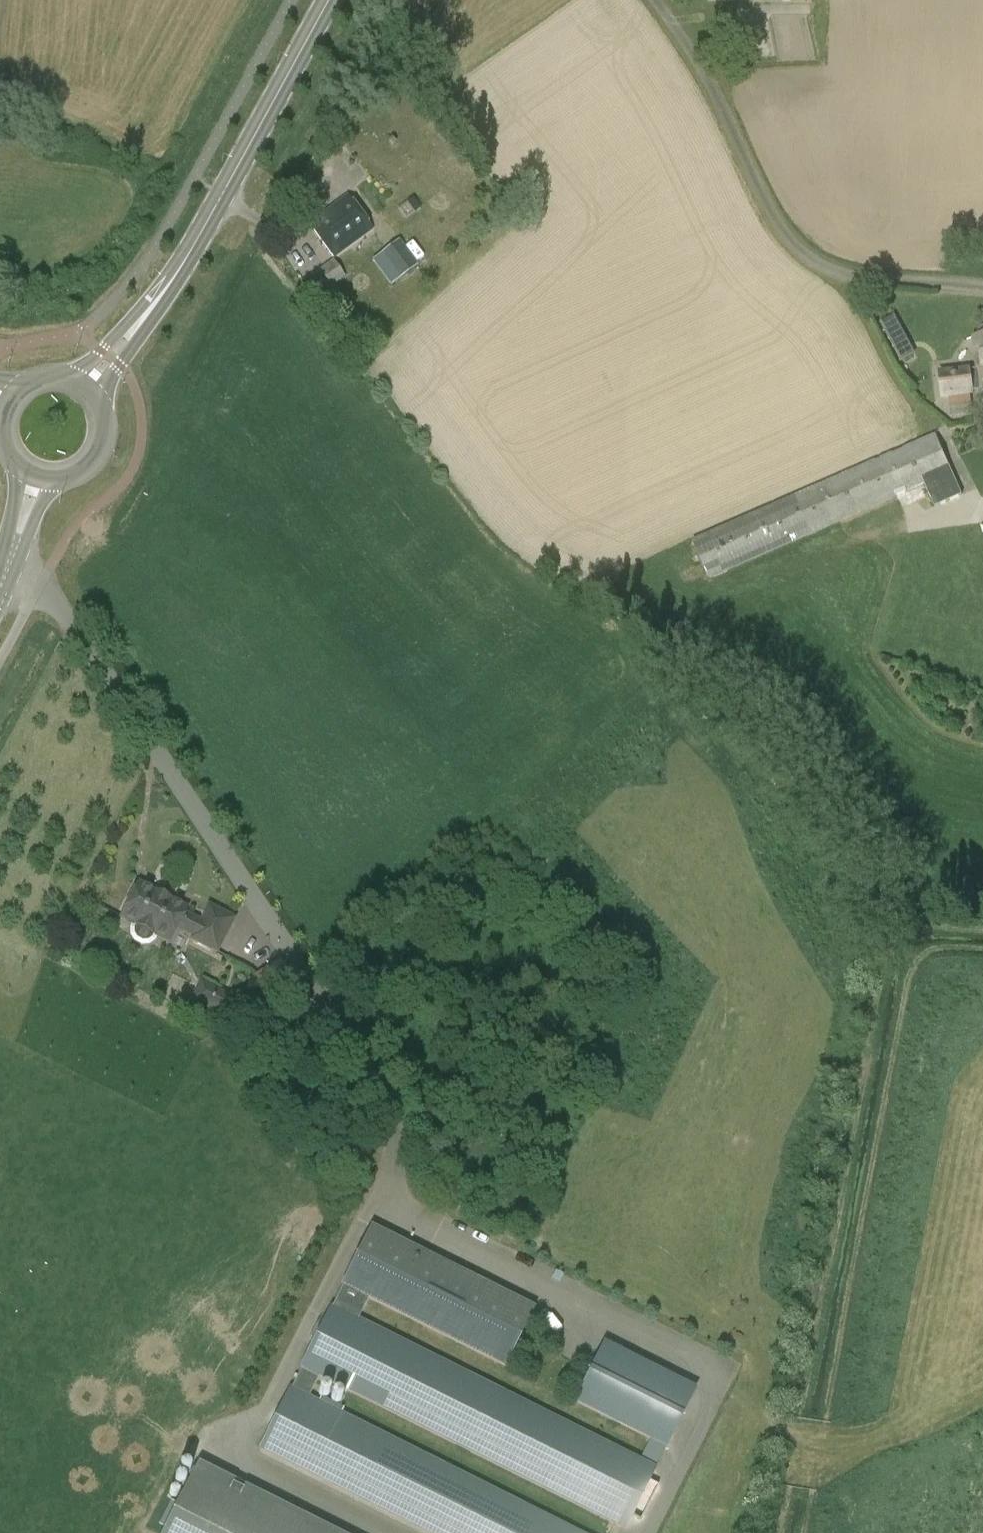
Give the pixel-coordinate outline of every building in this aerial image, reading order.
[(372,230),(347,197),(309,224),(333,258),(372,230)] [(398,245),(382,256),(398,280),(415,268),(398,245)] [(358,268),(352,260),(339,269),(333,260),(300,283),(312,300),(358,268)] [(885,332),(899,324),(895,316),(880,324),(885,332)] [(975,339),(979,371),(969,372),(941,375),(943,397),(949,396),(950,407),(971,404),(970,394),(972,393),(976,392),(977,402),(982,401),(982,328),(982,329),(978,333),(978,339),(975,339)] [(691,542),(709,580),(925,486),(929,496),(904,507),(910,519),(962,496),(935,435),(691,542)] [(187,909),(139,884),(121,918),(137,926),(135,930),(135,935),(138,939),(143,941),(148,941),(152,938),(153,936),(168,944),(177,928),(193,937),(192,940),(217,953),(234,919),(209,906),(201,922),(185,913),(187,909)] [(260,1004),(290,984),(290,983),(277,964),(246,984),(260,1004)] [(216,988),(205,1009),(228,1021),(239,1000),(216,988)] [(290,1389),(260,1449),(426,1532),(578,1532),(308,1397),(319,1376),(625,1530),(695,1391),(604,1345),(575,1402),(653,1441),(642,1463),(357,1319),(368,1298),(505,1367),(534,1310),(371,1228),(342,1285),(345,1286),(334,1307),(332,1306),(301,1367),(303,1368),(293,1390),(290,1389)] [(196,1468),(164,1532),(326,1532),(196,1468)]
